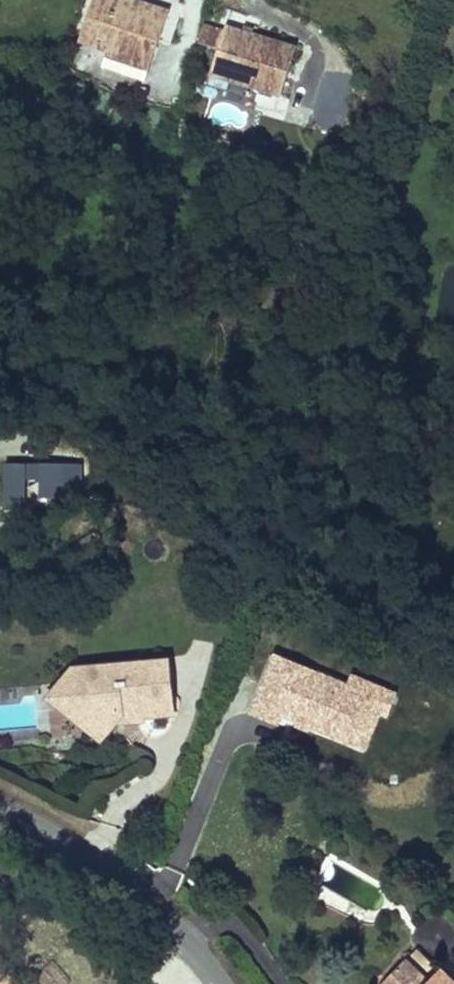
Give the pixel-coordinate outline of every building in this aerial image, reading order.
[(100,3),(146,20),(149,11),(118,0),(101,0),(100,3)] [(146,20),(100,3),(84,46),(112,56),(110,60),(154,76),(175,21),(149,11),(146,20)] [(232,33),(205,23),(199,47),(225,55),(232,33)] [(301,55),(232,33),(225,55),(217,78),(255,91),(286,101),(301,55)] [(154,76),(110,60),(105,75),(149,91),(154,76)] [(344,130),(348,74),(320,72),(316,128),(344,130)] [(251,103),(255,91),(217,78),(213,90),(251,103)] [(24,496),(63,496),(63,460),(2,460),(3,503),(24,502),(24,496)] [(168,679),(75,686),(64,699),(79,711),(66,726),(86,743),(95,732),(109,745),(114,739),(123,729),(123,727),(140,726),(141,732),(172,730),(168,679)] [(79,711),(64,699),(52,713),(66,726),(79,711)] [(141,732),(140,726),(123,727),(123,729),(114,739),(141,737),(141,732)] [(109,745),(95,732),(86,743),(100,755),(109,745)] [(430,973),(419,983),(441,983),(430,973)]
